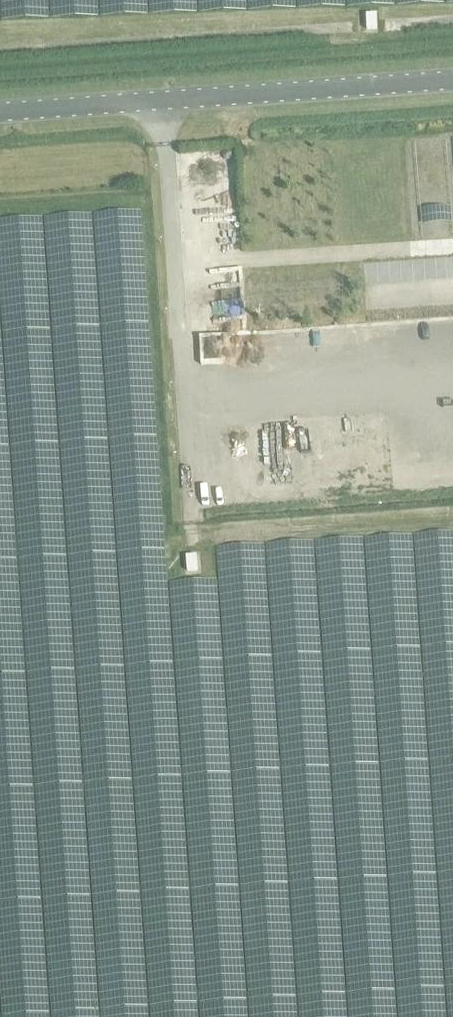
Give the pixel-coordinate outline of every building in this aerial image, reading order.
[(282,519),(315,516),(307,432),(290,434),(290,432),(262,435),(257,379),(231,382),(242,493),(256,492),(258,506),(280,504),(282,519)] [(78,582),(122,577),(103,392),(59,396),(78,582)] [(148,440),(147,410),(128,410),(129,441),(148,440)] [(19,554),(14,505),(12,505),(9,478),(0,479),(0,557),(19,554)] [(196,555),(184,556),(185,571),(197,570),(196,555)] [(286,594),(287,628),(298,628),(298,635),(342,634),(340,592),(286,594)] [(143,784),(139,713),(121,714),(120,688),(95,690),(96,713),(75,714),(79,789),(101,788),(100,770),(110,770),(110,786),(143,784)] [(3,783),(3,785),(26,784),(42,783),(37,700),(9,701),(8,695),(0,695),(0,783),(3,783)] [(123,843),(122,864),(168,866),(169,845),(123,843)] [(110,861),(111,848),(82,844),(80,858),(110,861)]
